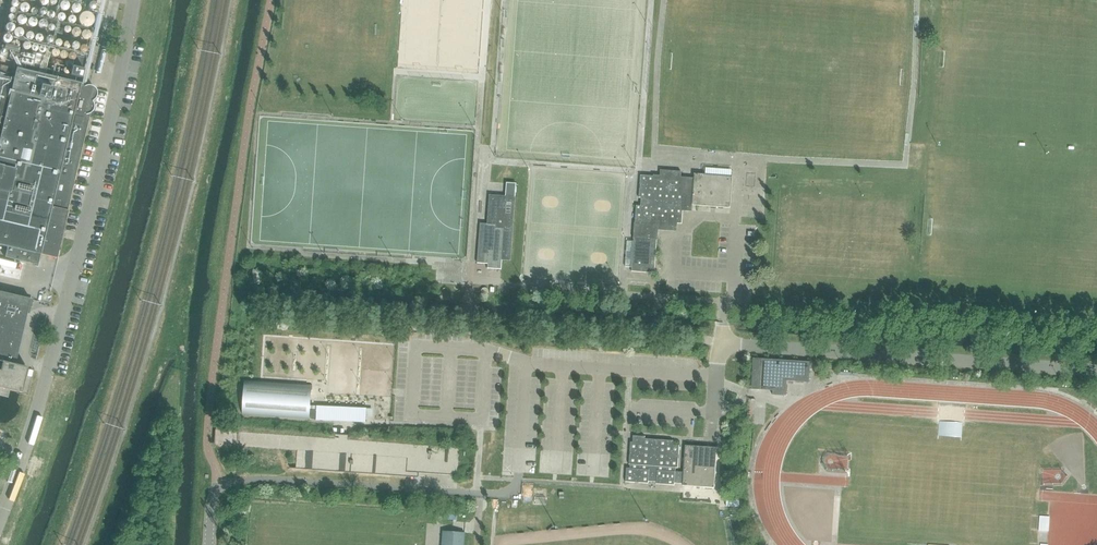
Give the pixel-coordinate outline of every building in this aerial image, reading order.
[(7,247),(5,257),(38,265),(40,255),(56,259),(67,208),(89,114),(91,112),(93,110),(93,107),(93,105),(92,103),(92,101),(94,99),(96,97),(96,95),(96,92),(95,89),(93,87),(91,86),(88,86),(87,89),(80,87),(80,84),(16,69),(13,80),(0,77),(0,245),(7,247)] [(627,241),(625,267),(632,267),(631,271),(643,272),(654,273),(655,263),(656,257),(657,239),(658,239),(658,230),(677,231),(678,223),(682,223),(683,210),(692,211),(693,204),(697,205),(707,205),(720,206),(730,207),(731,203),(732,180),(733,176),(731,176),(717,175),(713,175),(703,174),(694,174),(694,178),(681,177),(681,171),(660,170),(660,175),(653,175),(653,176),(641,175),(640,197),(642,198),(641,205),(637,205),(636,223),(634,223),(633,239),(634,239),(634,241),(627,241)] [(480,223),(477,263),(488,264),(488,266),(492,267),(492,269),(501,269),(502,260),(505,260),(511,261),(517,184),(507,183),(506,193),(506,196),(489,195),(489,206),(487,224),(480,223)] [(2,293),(0,292),(0,386),(19,390),(25,366),(15,364),(30,299),(2,293)] [(753,357),(751,389),(773,390),(772,394),(786,395),(787,380),(809,381),(811,361),(753,357)] [(310,406),(311,386),(312,386),(312,385),(265,383),(244,383),(242,415),(310,420),(310,419),(317,420),(366,422),(367,409),(317,406),(317,411),(310,410),(310,406)] [(215,430),(214,444),(296,450),(295,469),(406,477),(419,478),(419,473),(458,476),(460,447),(348,439),(348,435),(335,434),(335,438),(215,430)] [(645,438),(645,436),(633,435),(632,442),(630,442),(629,464),(630,464),(630,468),(627,468),(626,481),(648,483),(648,481),(656,482),(656,484),(674,485),(675,483),(683,483),(682,486),(714,488),(717,446),(685,444),(683,472),(675,471),(675,468),(678,468),(679,445),(673,445),(673,440),(645,438)] [(442,544),(464,544),(465,533),(443,531),(442,544)]
